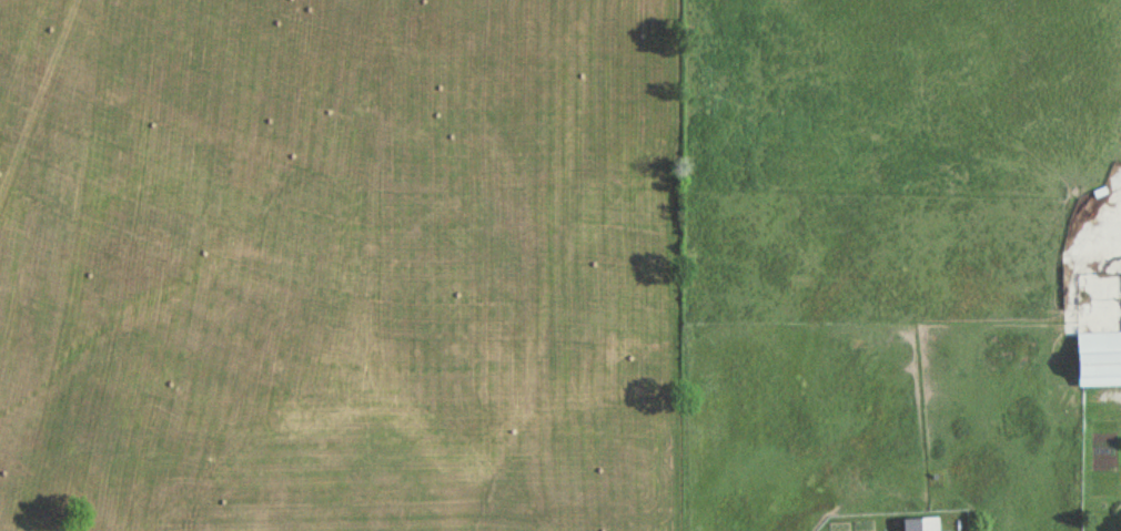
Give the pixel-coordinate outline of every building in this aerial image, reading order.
[(1071,334),(1071,387),(1120,386),(1120,333),(1071,334)] [(937,517),(898,519),(899,530),(937,530),(937,517)]
